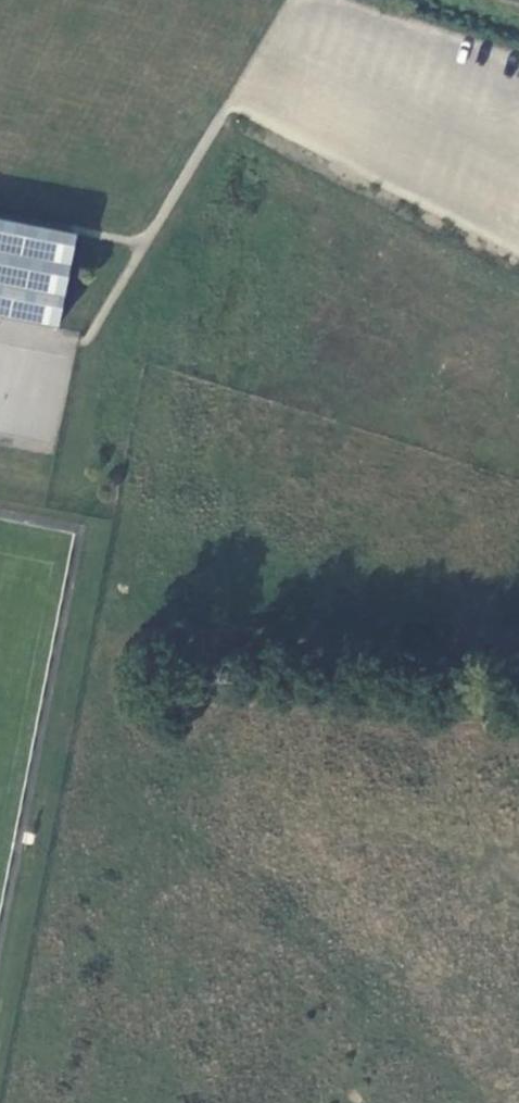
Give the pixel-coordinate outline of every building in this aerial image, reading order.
[(56,328),(74,233),(0,219),(0,317),(56,328)] [(57,435),(59,402),(33,400),(34,380),(2,378),(1,396),(0,396),(0,432),(57,435)]
